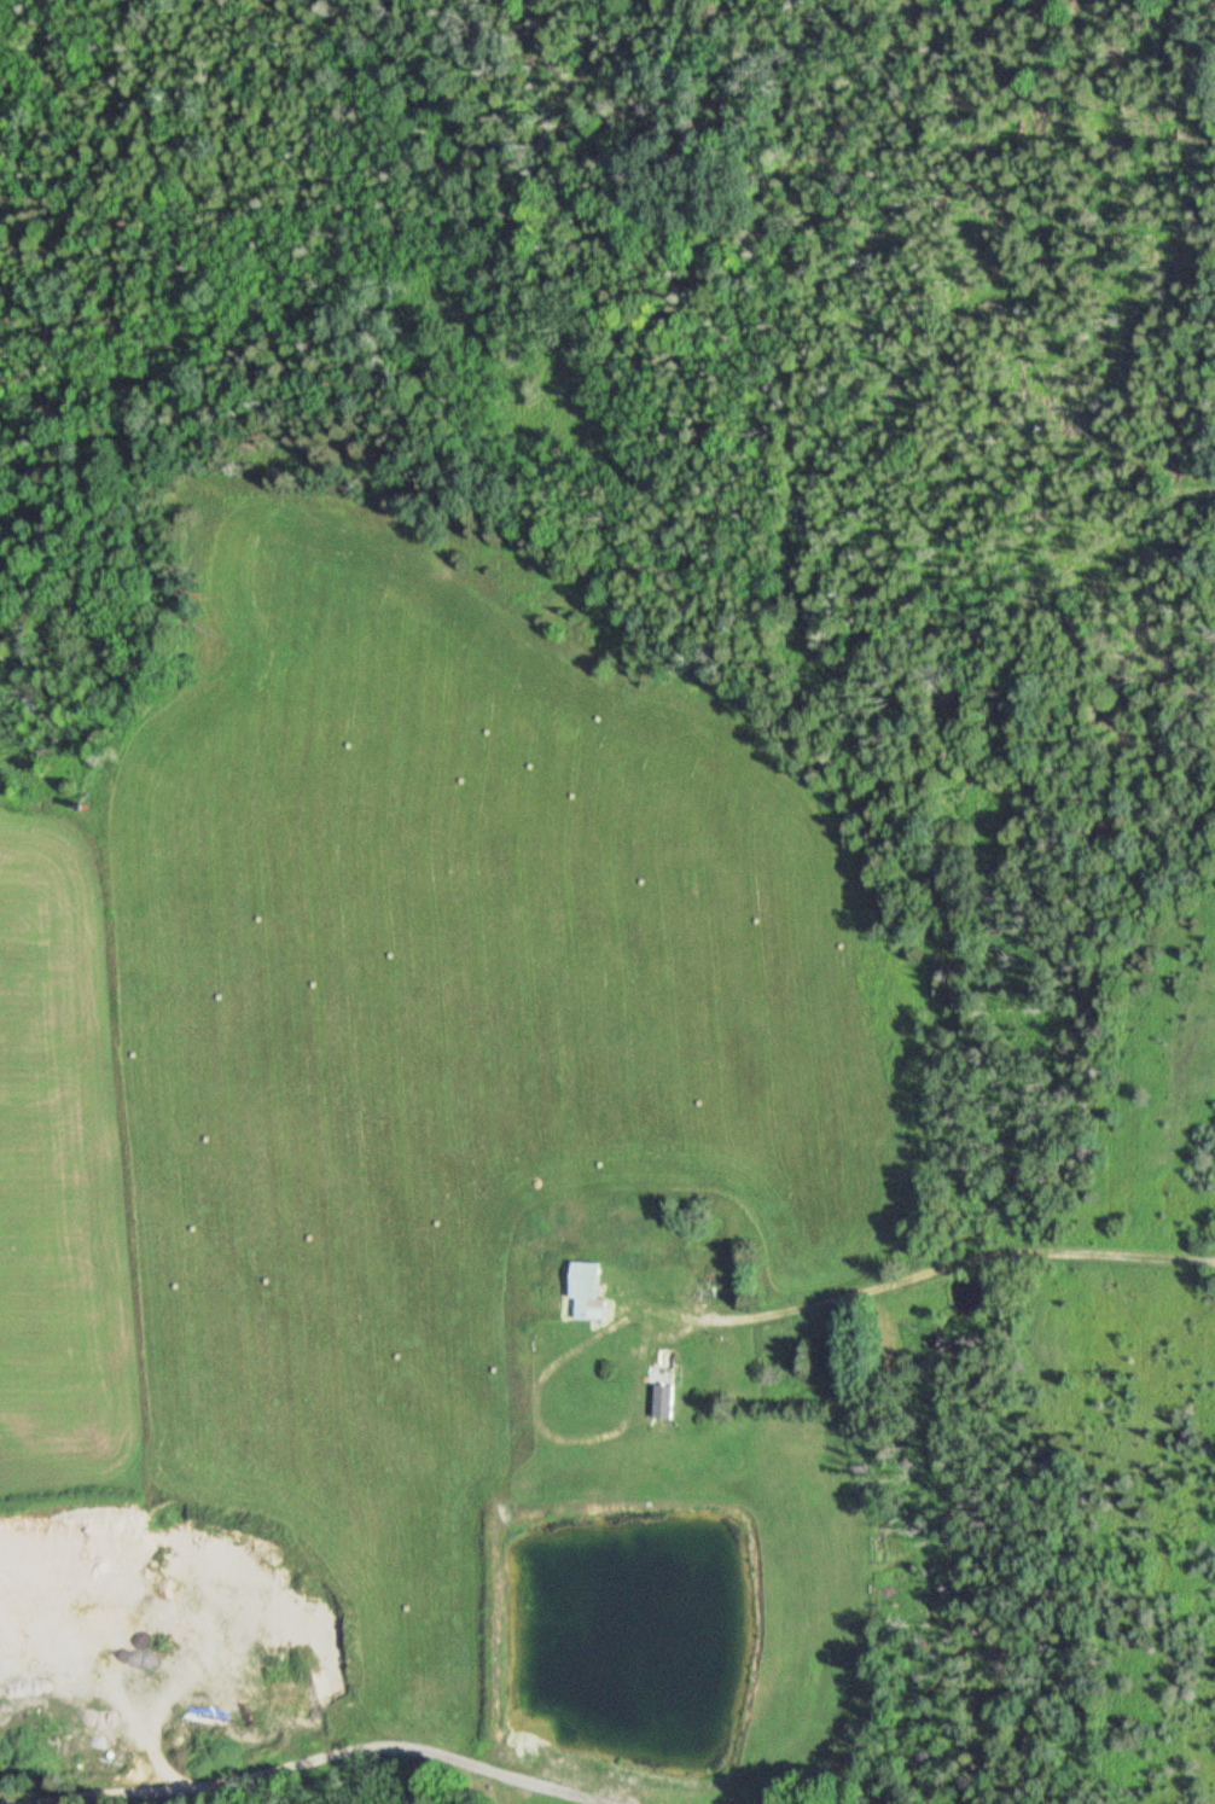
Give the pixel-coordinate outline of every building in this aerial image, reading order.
[(602,1264),(573,1263),(573,1321),(602,1321),(602,1264)] [(655,1385),(654,1418),(674,1419),(675,1351),(648,1350),(647,1385),(655,1385)]
